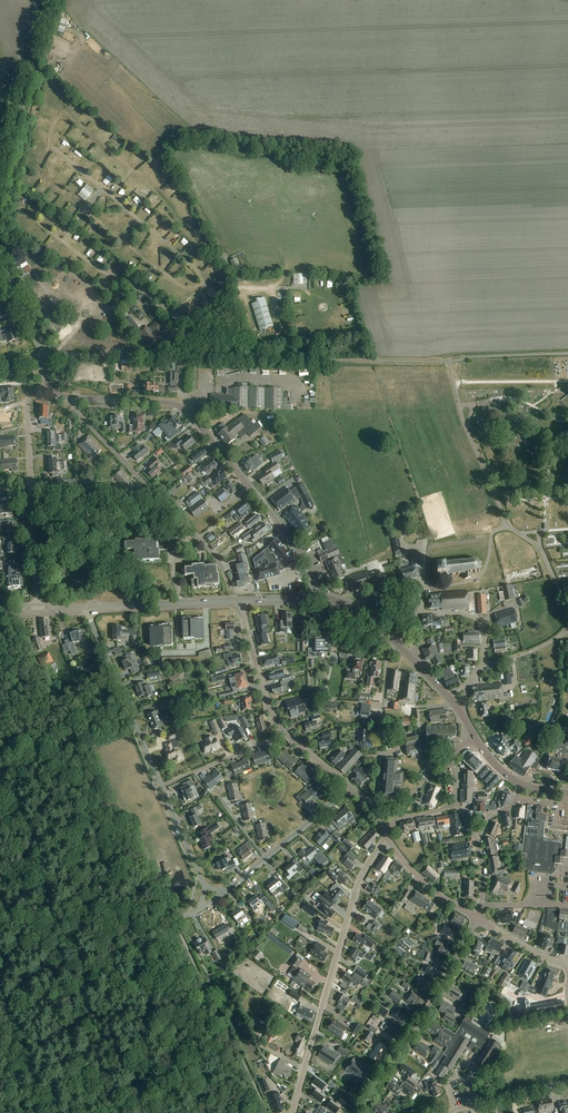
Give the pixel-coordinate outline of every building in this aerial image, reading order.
[(48,81),(46,85),(58,91),(60,87),(48,81)] [(102,138),(109,129),(106,126),(98,134),(102,138)] [(78,141),(83,133),(80,131),(74,138),(78,141)] [(84,147),(87,151),(94,143),(90,140),(84,147)] [(101,149),(94,157),(98,160),(104,152),(101,149)] [(138,153),(130,160),(134,163),(141,156),(138,153)] [(105,166),(109,169),(116,160),(113,157),(105,166)] [(121,176),(126,170),(122,167),(117,173),(121,176)] [(134,191),(141,182),(137,178),(130,187),(134,191)] [(87,185),(78,196),(85,201),(94,191),(87,185)] [(138,192),(145,199),(152,191),(148,188),(144,193),(140,190),(138,192)] [(174,197),(177,200),(185,194),(181,190),(174,197)] [(154,208),(160,201),(157,198),(151,205),(154,208)] [(188,203),(180,207),(182,211),(190,207),(188,203)] [(141,214),(148,208),(145,205),(138,212),(141,214)] [(161,207),(157,210),(164,217),(168,214),(161,207)] [(73,208),(68,219),(72,221),(77,211),(73,208)] [(187,223),(195,218),(192,215),(184,220),(187,223)] [(169,240),(177,233),(174,229),(166,237),(169,240)] [(202,253),(195,260),(198,264),(205,257),(202,253)] [(221,253),(216,257),(221,264),(226,261),(221,253)] [(236,259),(230,261),(236,274),(241,271),(236,259)] [(209,273),(215,265),(212,262),(206,270),(209,273)] [(28,267),(26,264),(16,270),(22,279),(28,275),(24,269),(28,267)] [(218,281),(224,275),(221,272),(215,278),(218,281)] [(294,275),(293,284),(307,284),(307,275),(294,275)] [(70,282),(65,289),(74,296),(74,297),(85,306),(91,298),(70,282)] [(45,293),(37,298),(44,311),(53,305),(45,293)] [(140,301),(143,296),(138,293),(135,298),(140,301)] [(197,310),(204,304),(197,296),(190,303),(197,310)] [(260,331),(274,327),(265,298),(257,300),(258,303),(252,305),(260,331)] [(149,307),(152,302),(147,299),(144,304),(149,307)] [(134,313),(139,309),(135,305),(130,308),(134,313)] [(118,315),(132,332),(138,326),(130,316),(128,317),(125,314),(129,310),(127,308),(123,311),(118,315)] [(140,319),(144,315),(140,311),(136,314),(140,319)] [(153,320),(157,316),(153,312),(149,316),(153,320)] [(158,321),(149,329),(147,326),(139,332),(143,337),(144,336),(151,344),(157,339),(154,334),(157,337),(165,329),(158,321)] [(0,330),(0,343),(7,340),(8,343),(14,341),(15,343),(19,342),(18,339),(19,339),(15,330),(5,333),(5,334),(2,336),(0,330)] [(178,387),(177,387),(177,384),(175,384),(175,381),(178,381),(177,373),(168,373),(168,384),(171,384),(171,387),(169,387),(169,392),(178,392),(178,387)] [(247,388),(247,384),(237,385),(237,388),(232,388),(232,395),(219,395),(219,393),(215,393),(215,395),(211,395),(211,409),(283,410),(283,388),(247,388)] [(14,400),(13,387),(6,387),(6,388),(0,389),(0,397),(4,397),(5,403),(10,402),(10,400),(14,400)] [(48,421),(47,421),(48,407),(40,407),(40,420),(41,420),(41,424),(48,425),(48,421)] [(15,413),(5,413),(0,413),(0,422),(13,422),(13,419),(15,419),(15,413)] [(144,415),(135,415),(134,426),(127,426),(127,434),(132,434),(132,431),(143,432),(143,423),(144,423),(144,415)] [(254,426),(245,415),(238,420),(227,428),(224,424),(215,430),(219,434),(218,435),(227,446),(236,439),(236,438),(239,435),(241,438),(248,433),(250,437),(261,428),(257,423),(254,426)] [(112,417),(108,417),(108,428),(112,428),(113,429),(121,429),(121,425),(119,425),(119,416),(112,416),(112,417)] [(164,439),(167,442),(178,434),(175,430),(181,425),(181,424),(181,423),(179,420),(178,420),(175,417),(168,422),(167,421),(163,425),(160,427),(152,433),(157,439),(164,433),(167,437),(164,439)] [(56,432),(48,432),(48,440),(55,440),(59,439),(59,435),(56,435),(56,432)] [(95,443),(88,435),(78,445),(92,459),(101,450),(95,443)] [(195,443),(190,436),(185,441),(184,440),(182,442),(179,439),(173,445),(177,450),(181,446),(185,451),(195,443)] [(7,437),(0,437),(0,447),(15,445),(15,444),(17,444),(16,437),(7,438),(7,437)] [(259,441),(264,447),(269,443),(264,437),(259,441)] [(55,440),(48,440),(48,447),(53,447),(53,451),(62,450),(62,445),(57,446),(57,443),(59,443),(59,439),(55,440)] [(141,448),(137,443),(132,448),(136,452),(132,455),(137,461),(142,457),(142,458),(148,452),(143,446),(141,448)] [(207,455),(203,449),(191,458),(196,464),(207,455)] [(280,451),(270,456),(273,464),(275,463),(283,458),(282,455),(280,451)] [(256,456),(252,460),(250,458),(242,464),(249,472),(253,469),(254,470),(258,467),(255,464),(260,461),(256,456)] [(160,464),(156,458),(147,465),(150,468),(146,471),(152,478),(162,470),(158,465),(160,464)] [(198,468),(197,469),(200,474),(201,473),(202,474),(205,471),(208,475),(212,472),(211,471),(217,466),(212,459),(205,464),(205,463),(200,466),(201,466),(198,468)] [(266,473),(258,478),(263,485),(268,482),(268,483),(275,478),(274,478),(272,474),(279,469),(275,463),(273,464),(264,470),(266,473)] [(57,466),(49,466),(50,474),(52,474),(53,478),(59,477),(59,473),(57,473),(57,469),(63,469),(67,469),(67,465),(57,466)] [(182,473),(180,474),(183,477),(184,476),(185,477),(193,470),(189,466),(181,472),(182,473)] [(129,478),(122,470),(114,477),(115,479),(116,478),(117,479),(117,480),(120,484),(128,493),(134,486),(127,479),(129,478)] [(209,477),(204,481),(201,483),(204,487),(205,487),(206,487),(207,487),(210,485),(213,489),(227,478),(221,471),(210,479),(209,477)] [(185,477),(190,483),(196,479),(191,473),(185,477)] [(238,491),(229,481),(224,485),(225,487),(223,489),(222,489),(215,495),(222,503),(229,497),(228,497),(231,495),(232,496),(238,491)] [(296,500),(299,497),(307,493),(302,484),(295,488),(296,488),(289,492),(286,488),(271,500),(280,511),(288,505),(289,506),(296,500)] [(207,494),(204,490),(199,493),(198,492),(188,499),(189,501),(185,503),(189,508),(208,495),(207,494)] [(1,502),(1,505),(9,504),(9,498),(8,498),(7,491),(0,492),(1,502)] [(110,496),(110,499),(119,500),(120,492),(114,491),(114,496),(110,496)] [(307,493),(299,497),(301,498),(304,502),(302,507),(299,510),(297,507),(284,516),(296,531),(298,530),(301,534),(301,533),(305,538),(312,533),(308,528),(309,528),(306,524),(309,522),(302,513),(307,509),(313,511),(314,505),(307,493)] [(190,510),(195,518),(209,508),(203,500),(190,510)] [(238,509),(233,514),(235,518),(237,521),(238,520),(240,523),(244,519),(243,518),(250,513),(249,513),(253,510),(247,503),(238,509)] [(9,504),(1,505),(2,509),(0,509),(0,513),(0,514),(6,514),(6,516),(10,516),(10,513),(13,513),(12,504),(9,504)] [(203,514),(202,513),(196,517),(197,519),(193,522),(199,529),(209,521),(204,514),(203,514)] [(261,520),(257,515),(246,524),(249,528),(253,524),(254,526),(261,520)] [(10,521),(0,521),(0,525),(2,525),(2,533),(13,532),(12,524),(10,524),(10,521)] [(239,523),(228,532),(232,537),(243,529),(239,523)] [(269,531),(264,524),(257,528),(256,527),(243,537),(246,541),(248,539),(250,542),(252,541),(254,544),(266,534),(265,533),(269,531)] [(206,537),(210,542),(215,539),(211,533),(206,537)] [(324,561),(336,556),(340,554),(332,536),(322,540),(327,552),(320,555),(323,562),(324,561)] [(12,543),(12,538),(4,539),(4,545),(8,544),(9,554),(16,553),(15,543),(12,543)] [(159,545),(159,539),(147,539),(136,540),(136,542),(127,542),(127,550),(134,550),(135,555),(133,555),(133,561),(138,561),(138,562),(152,562),(152,560),(160,560),(159,550),(168,550),(168,545),(159,545)] [(399,539),(392,540),(395,553),(402,551),(399,539)] [(255,569),(256,574),(257,576),(258,582),(262,581),(281,576),(280,572),(283,571),(286,569),(296,561),(278,540),(253,560),(256,569),(255,569)] [(242,546),(235,549),(238,554),(244,551),(242,546)] [(248,562),(245,553),(238,555),(240,565),(234,567),(238,582),(239,582),(241,586),(250,584),(248,575),(249,575),(246,563),(248,562)] [(411,559),(412,559),(412,569),(400,572),(402,581),(418,577),(417,575),(418,575),(419,567),(420,553),(412,553),(411,559)] [(336,556),(324,561),(328,570),(329,569),(331,574),(333,578),(334,577),(336,582),(344,578),(342,574),(341,572),(344,570),(342,566),(345,564),(340,554),(336,556)] [(469,559),(469,561),(465,561),(465,560),(463,560),(463,561),(458,562),(457,560),(457,562),(452,562),(452,561),(451,561),(451,562),(446,563),(446,562),(445,562),(445,565),(436,566),(437,575),(446,574),(447,576),(448,576),(447,575),(464,573),(464,575),(465,575),(465,579),(471,578),(471,574),(475,573),(476,572),(476,571),(478,570),(479,571),(480,571),(479,569),(480,567),(482,568),(482,567),(480,566),(480,564),(481,563),(481,562),(479,563),(478,561),(478,560),(478,559),(477,561),(474,560),(474,559),(473,559),(473,560),(470,561),(469,559)] [(216,564),(215,564),(192,565),(192,567),(184,568),(184,576),(193,576),(193,580),(192,580),(192,587),(198,586),(198,588),(212,587),(212,586),(220,585),(219,573),(218,573),(217,566),(217,565),(216,564)] [(14,568),(7,568),(7,580),(8,587),(12,587),(12,588),(14,588),(14,589),(18,588),(19,587),(20,587),(20,586),(23,586),(23,578),(19,578),(19,575),(14,575),(14,568)] [(347,578),(347,579),(352,592),(357,590),(356,588),(359,587),(360,589),(369,586),(369,585),(373,584),(373,583),(382,581),(380,574),(379,571),(370,574),(369,571),(347,578)] [(505,601),(515,599),(512,585),(502,587),(505,601)] [(442,610),(469,608),(468,591),(440,593),(440,594),(429,595),(430,609),(441,608),(442,610)] [(486,595),(477,596),(479,614),(487,614),(487,613),(486,601),(486,595)] [(518,601),(520,607),(526,604),(524,598),(518,601)] [(518,622),(514,609),(495,615),(499,627),(518,622)] [(292,628),(292,613),(282,614),(282,622),(277,622),(277,633),(285,633),(285,628),(292,628)] [(265,615),(255,617),(258,628),(259,631),(267,629),(266,626),(268,625),(265,615)] [(432,616),(423,617),(424,626),(425,627),(428,627),(428,626),(433,625),(433,627),(441,626),(441,623),(441,618),(439,619),(439,618),(432,619),(432,616)] [(199,621),(199,619),(186,619),(186,622),(183,622),(184,640),(203,639),(202,621),(199,621)] [(42,638),(50,637),(48,620),(40,621),(41,626),(40,626),(42,638)] [(234,623),(226,624),(226,630),(227,630),(227,636),(227,640),(234,639),(233,636),(233,630),(234,630),(234,623)] [(168,628),(168,626),(155,626),(155,628),(152,629),(153,647),(172,646),(171,628),(168,628)] [(129,631),(123,631),(122,631),(121,631),(121,630),(121,627),(113,627),(113,631),(114,637),(113,638),(113,640),(114,640),(114,641),(122,641),(122,637),(129,636),(129,632),(129,631)] [(267,629),(259,631),(260,635),(257,636),(259,647),(269,644),(266,634),(268,633),(267,629)] [(83,631),(82,631),(79,632),(78,632),(78,631),(77,631),(76,631),(75,631),(75,632),(74,633),(70,634),(72,639),(70,639),(71,640),(66,642),(68,652),(71,651),(71,653),(76,652),(73,643),(81,641),(80,637),(80,636),(83,635),(84,634),(83,631)] [(480,643),(480,631),(470,631),(470,632),(468,632),(468,634),(463,634),(463,643),(480,643)] [(39,637),(33,639),(37,652),(43,650),(39,637)] [(314,637),(314,645),(331,645),(331,643),(331,637),(314,637)] [(435,644),(433,638),(426,641),(429,647),(422,650),(425,656),(424,657),(426,661),(427,661),(432,659),(435,666),(443,662),(439,655),(434,645),(435,644)] [(506,651),(505,642),(509,642),(509,638),(506,639),(506,638),(493,639),(495,652),(506,651)] [(331,645),(314,645),(314,648),(308,649),(309,657),(317,657),(316,653),(331,653),(331,646),(331,645)] [(113,648),(115,655),(122,653),(120,646),(113,648)] [(477,649),(468,649),(468,659),(477,660),(477,649)] [(43,667),(53,662),(49,653),(38,658),(43,667)] [(232,653),(223,656),(225,661),(227,660),(229,667),(234,665),(242,662),(240,655),(233,657),(232,653)] [(282,658),(278,659),(277,656),(264,658),(265,666),(279,664),(279,663),(283,662),(283,665),(295,663),(294,657),(283,659),(282,658)] [(129,660),(123,662),(126,670),(130,669),(131,671),(133,675),(139,672),(138,669),(138,668),(137,666),(135,666),(133,661),(132,658),(129,660)] [(347,669),(345,681),(350,682),(351,677),(352,677),(353,675),(356,675),(357,672),(362,673),(363,660),(353,659),(351,670),(347,669)] [(381,663),(373,662),(372,673),(368,672),(366,686),(374,687),(375,678),(379,678),(380,674),(381,669),(380,669),(381,663)] [(455,666),(454,664),(449,667),(450,668),(441,673),(444,680),(447,688),(459,682),(456,675),(459,673),(458,671),(455,666)] [(469,667),(461,667),(460,675),(462,677),(469,677),(469,667)] [(284,676),(283,670),(276,672),(268,674),(270,681),(278,679),(278,678),(284,676)] [(402,672),(391,670),(390,677),(391,678),(390,682),(388,682),(388,691),(399,693),(402,672)] [(159,671),(147,673),(148,679),(150,678),(151,680),(157,679),(157,677),(160,676),(159,671)] [(231,684),(247,680),(245,673),(236,676),(236,674),(229,676),(231,684)] [(417,674),(403,673),(399,700),(414,702),(417,685),(416,685),(416,683),(417,682),(418,679),(417,679),(417,674)] [(291,679),(283,681),(281,682),(282,684),(272,687),(274,694),(288,691),(287,687),(290,686),(289,685),(292,684),(291,679)] [(247,680),(231,684),(234,693),(240,691),(239,690),(249,687),(247,680)] [(145,687),(143,682),(134,686),(136,690),(139,697),(143,695),(145,699),(153,695),(149,685),(145,687)] [(477,687),(471,688),(473,701),(474,701),(474,702),(477,701),(477,700),(485,699),(485,700),(503,698),(503,697),(508,696),(508,694),(503,694),(501,682),(490,684),(477,686),(477,687)] [(319,688),(318,695),(327,696),(328,689),(319,688)] [(299,714),(302,713),(307,712),(305,705),(302,705),(301,701),(310,699),(308,692),(300,695),(301,699),(300,699),(300,698),(286,702),(288,710),(289,711),(290,711),(292,718),(300,716),(299,714)] [(252,701),(251,697),(241,699),(242,702),(239,703),(240,707),(243,707),(244,710),(251,708),(249,702),(252,701)] [(357,716),(361,716),(361,720),(373,721),(374,715),(370,714),(371,705),(362,704),(361,711),(357,711),(357,716)] [(489,709),(488,704),(480,705),(482,717),(488,716),(487,709),(489,709)] [(157,710),(148,714),(151,722),(159,719),(157,714),(159,714),(157,710)] [(444,711),(444,710),(429,712),(430,717),(431,723),(441,722),(440,720),(449,719),(447,710),(444,711)] [(506,715),(505,726),(513,727),(514,714),(506,715)] [(245,716),(239,720),(242,726),(249,722),(245,716)] [(321,722),(319,716),(312,718),(313,721),(304,724),(306,732),(318,729),(316,723),(321,722)] [(159,719),(151,722),(154,730),(164,726),(163,723),(164,723),(162,718),(159,719)] [(265,725),(263,718),(256,719),(260,733),(268,731),(266,724),(265,725)] [(218,721),(222,730),(226,728),(221,719),(218,721)] [(411,720),(402,719),(401,726),(410,727),(411,720)] [(216,720),(209,723),(215,736),(222,733),(216,720)] [(227,731),(230,737),(234,735),(237,742),(244,738),(238,726),(227,731)] [(456,726),(426,727),(427,744),(444,744),(454,737),(456,737),(456,726)] [(357,747),(361,747),(373,748),(374,741),(368,741),(369,731),(359,730),(358,742),(355,742),(355,745),(357,747)] [(330,731),(321,733),(323,737),(318,739),(320,749),(332,745),(330,739),(332,738),(330,731)] [(169,760),(175,758),(177,762),(182,760),(180,752),(176,754),(174,749),(177,748),(178,748),(178,747),(179,747),(179,746),(179,745),(178,741),(177,741),(176,738),(178,738),(177,733),(168,736),(169,740),(170,740),(171,742),(165,744),(167,750),(165,751),(167,756),(166,757),(166,758),(166,759),(168,759),(169,759),(169,760)] [(205,742),(201,744),(206,755),(210,753),(211,754),(217,752),(216,750),(220,748),(216,738),(214,739),(212,736),(204,740),(205,742)] [(513,741),(508,736),(506,738),(505,736),(503,738),(503,737),(494,744),(504,757),(512,750),(516,754),(522,749),(519,744),(520,744),(517,741),(516,741),(515,740),(513,741)] [(418,737),(404,740),(408,756),(422,753),(421,747),(422,744),(420,743),(418,737)] [(547,770),(561,773),(563,761),(563,760),(567,760),(567,747),(565,746),(559,745),(559,741),(553,740),(553,744),(551,743),(548,758),(550,758),(549,759),(547,770)] [(261,753),(260,753),(264,763),(272,760),(267,748),(263,750),(264,752),(261,753)] [(355,748),(349,755),(357,762),(363,755),(355,748)] [(278,758),(284,764),(291,756),(288,753),(289,752),(286,749),(278,758)] [(346,756),(338,749),(335,752),(336,753),(330,761),(336,767),(340,762),(346,756)] [(540,759),(528,750),(521,760),(515,755),(513,759),(510,758),(508,761),(510,763),(508,765),(513,769),(514,770),(514,769),(518,771),(518,773),(524,777),(529,770),(530,770),(529,770),(531,766),(536,769),(536,770),(540,759)] [(260,753),(259,751),(252,755),(256,766),(264,763),(260,753)] [(462,756),(461,758),(461,761),(463,764),(464,762),(475,773),(484,764),(480,760),(481,759),(474,752),(473,752),(472,752),(470,751),(469,751),(467,751),(466,752),(464,753),(463,754),(462,756)] [(357,762),(349,755),(348,754),(345,757),(346,758),(338,768),(345,775),(357,762)] [(291,756),(284,764),(290,770),(299,760),(295,758),(294,759),(291,756)] [(243,761),(239,763),(243,772),(251,769),(247,758),(243,759),(243,761)] [(402,760),(385,759),(384,771),(381,771),(380,784),(383,784),(382,797),(398,798),(399,794),(396,794),(396,789),(399,790),(399,786),(403,786),(404,773),(400,773),(401,769),(398,768),(398,764),(401,764),(402,760)] [(243,772),(239,763),(236,764),(235,762),(231,764),(235,775),(243,772)] [(295,773),(301,778),(310,769),(304,763),(295,773)] [(484,764),(475,773),(491,788),(495,784),(496,785),(500,779),(496,775),(496,774),(491,770),(492,769),(487,765),(486,766),(484,764)] [(369,777),(357,767),(353,771),(357,775),(352,781),(360,788),(369,777)] [(214,773),(211,776),(217,784),(224,779),(216,769),(213,772),(214,773)] [(310,769),(301,778),(308,784),(316,775),(310,769)] [(461,791),(461,803),(473,803),(474,808),(474,811),(476,813),(485,812),(485,809),(485,802),(487,801),(487,794),(477,794),(473,795),(473,771),(464,772),(464,783),(464,785),(463,785),(463,791),(461,791)] [(211,789),(217,784),(211,776),(209,775),(206,777),(203,780),(206,783),(204,785),(208,790),(210,789),(211,789)] [(192,799),(195,798),(190,788),(194,786),(191,780),(181,784),(183,788),(181,789),(185,798),(184,798),(185,802),(186,801),(186,802),(192,799)] [(309,793),(315,801),(322,795),(314,786),(316,785),(313,782),(308,787),(310,789),(308,791),(309,793)] [(229,788),(230,794),(238,792),(239,792),(238,792),(237,788),(238,788),(238,784),(227,785),(228,788),(229,788)] [(440,789),(431,785),(428,792),(423,804),(434,808),(438,799),(436,798),(440,789)] [(238,792),(230,794),(229,794),(229,796),(230,796),(232,802),(239,800),(239,803),(242,803),(242,800),(240,800),(239,796),(240,796),(239,792),(238,792)] [(498,801),(495,802),(497,810),(502,808),(510,805),(513,795),(502,792),(500,800),(498,801)] [(315,801),(309,793),(305,796),(304,794),(301,797),(309,806),(315,801)] [(243,808),(244,813),(252,812),(252,808),(253,808),(252,804),(250,804),(250,802),(246,803),(246,805),(242,806),(242,808),(243,808)] [(497,810),(495,802),(492,803),(492,805),(487,805),(488,809),(488,812),(497,810)] [(201,806),(197,808),(192,811),(194,816),(190,818),(195,827),(201,825),(197,815),(199,814),(198,811),(203,809),(201,806)] [(513,827),(513,830),(516,831),(517,828),(517,822),(517,818),(523,819),(524,819),(525,812),(525,806),(520,806),(520,809),(514,809),(513,827)] [(560,845),(541,843),(543,826),(541,826),(541,822),(544,822),(545,815),(542,814),(542,808),(528,806),(522,853),(525,870),(527,870),(528,872),(551,875),(552,874),(553,873),(554,873),(555,872),(555,871),(556,870),(555,869),(555,865),(557,865),(557,864),(562,865),(564,865),(565,859),(567,859),(567,842),(567,851),(563,851),(559,850),(560,845)] [(353,817),(346,808),(333,818),(335,820),(333,823),(340,832),(346,827),(344,824),(353,817)] [(252,812),(244,813),(244,814),(243,814),(244,816),(245,816),(246,822),(254,820),(253,816),(254,816),(253,812),(252,812)] [(460,822),(459,814),(451,816),(453,828),(454,828),(454,830),(452,830),(453,836),(459,834),(459,829),(458,828),(462,827),(461,822),(460,822)] [(510,814),(502,815),(503,821),(502,821),(504,828),(512,826),(510,814)] [(443,826),(450,824),(448,816),(437,818),(439,830),(444,829),(443,826)] [(427,819),(427,817),(423,818),(421,819),(421,818),(417,819),(419,829),(431,827),(431,826),(435,825),(434,817),(427,819)] [(415,827),(414,820),(409,821),(400,823),(401,829),(400,829),(401,834),(409,832),(409,830),(415,829),(415,828),(415,827)] [(212,836),(211,834),(220,828),(216,822),(208,828),(202,832),(204,837),(200,839),(201,843),(204,850),(208,848),(209,848),(210,849),(210,848),(211,848),(211,847),(210,845),(209,842),(211,841),(210,838),(212,836)] [(500,826),(501,825),(493,822),(489,830),(488,830),(486,833),(495,837),(500,825),(500,826)] [(257,828),(258,833),(266,832),(266,828),(267,828),(266,823),(256,825),(256,828),(257,828)] [(324,830),(314,840),(320,846),(323,848),(329,840),(332,838),(337,842),(338,841),(340,844),(343,841),(343,840),(343,841),(341,839),(340,838),(334,833),(331,837),(324,830)] [(374,845),(373,844),(379,836),(373,830),(360,843),(368,851),(374,845)] [(266,832),(258,833),(258,834),(258,836),(259,836),(260,842),(268,840),(267,836),(268,836),(267,832),(266,832)] [(412,834),(414,843),(421,841),(419,832),(412,834)] [(491,838),(484,840),(486,847),(487,851),(488,855),(492,854),(495,854),(494,852),(498,852),(497,847),(495,841),(492,842),(491,838)] [(342,844),(350,851),(354,847),(346,839),(342,844)] [(237,851),(245,861),(253,854),(250,851),(254,848),(249,842),(237,851)] [(469,843),(450,846),(452,860),(463,859),(463,858),(471,857),(469,843)] [(303,850),(299,854),(305,861),(308,859),(310,861),(314,858),(318,862),(322,866),(329,860),(328,860),(321,851),(318,854),(312,847),(306,853),(303,850)] [(357,859),(355,857),(349,852),(343,847),(341,850),(346,855),(344,858),(347,860),(344,864),(352,870),(356,865),(357,863),(355,861),(357,859)] [(218,870),(222,869),(222,870),(226,869),(227,871),(237,867),(234,862),(228,864),(227,862),(230,861),(227,855),(225,856),(226,859),(215,863),(218,870)] [(393,861),(385,856),(381,863),(380,863),(376,869),(385,874),(393,861)] [(501,868),(499,856),(488,858),(489,864),(488,864),(489,871),(491,870),(491,875),(508,873),(508,867),(501,868)] [(397,863),(395,861),(389,870),(394,873),(393,874),(398,878),(401,873),(400,873),(403,868),(397,864),(397,863)] [(297,867),(293,863),(285,869),(288,873),(285,875),(289,880),(300,871),(301,872),(303,869),(299,865),(297,867)] [(440,876),(429,866),(422,874),(426,878),(427,877),(434,883),(440,876)] [(325,873),(325,874),(330,878),(330,877),(336,882),(338,879),(344,885),(349,879),(344,875),(344,874),(341,871),(338,875),(330,869),(325,873)] [(309,872),(315,878),(318,876),(311,870),(309,872)] [(330,878),(325,874),(319,880),(323,885),(330,878)] [(489,892),(498,896),(501,888),(508,891),(512,880),(501,875),(500,876),(497,874),(489,892)] [(267,888),(272,893),(275,896),(279,894),(281,891),(283,893),(289,889),(282,881),(280,883),(276,878),(273,881),(274,883),(267,888)] [(334,885),(330,890),(333,893),(340,899),(345,894),(341,891),(343,888),(336,882),(334,885)] [(474,882),(464,882),(464,898),(475,898),(475,890),(474,890),(474,882)] [(518,882),(513,892),(518,894),(521,889),(519,888),(521,884),(518,882)] [(372,893),(377,886),(373,884),(371,887),(368,886),(366,890),(372,893)] [(399,901),(396,906),(400,909),(403,904),(411,892),(408,890),(407,889),(399,901)] [(425,897),(416,891),(410,900),(422,908),(423,907),(430,912),(435,905),(424,898),(425,897)] [(320,896),(325,901),(333,906),(335,904),(336,904),(340,899),(333,893),(331,895),(328,893),(323,898),(320,896)] [(267,900),(262,894),(257,898),(256,896),(248,903),(255,911),(259,908),(256,904),(260,902),(262,905),(267,900)] [(325,901),(320,896),(316,901),(324,907),(321,910),(331,919),(336,913),(331,909),(333,906),(325,901)] [(373,905),(368,901),(363,908),(370,914),(370,915),(376,919),(382,911),(374,905),(373,905)] [(305,904),(302,909),(313,917),(317,913),(305,904)] [(404,909),(411,914),(414,909),(407,905),(404,909)] [(242,912),(240,909),(232,915),(239,923),(246,917),(249,920),(252,918),(245,909),(242,912)] [(514,921),(511,910),(496,914),(498,923),(503,921),(503,923),(514,921)] [(547,927),(557,931),(559,911),(549,910),(547,927)] [(557,931),(565,932),(566,938),(558,936),(557,943),(561,944),(560,950),(561,950),(560,955),(567,956),(567,912),(560,911),(559,911),(557,931)] [(519,912),(515,923),(519,924),(519,923),(523,925),(523,926),(534,930),(536,924),(525,920),(524,922),(520,920),(522,914),(519,912)] [(460,915),(456,913),(450,923),(461,929),(466,920),(460,916),(460,915)] [(281,921),(294,930),(299,923),(286,914),(281,921)] [(328,922),(320,918),(317,924),(319,925),(317,931),(323,933),(324,933),(332,936),(335,929),(327,926),(328,922)] [(371,925),(373,926),(371,930),(374,932),(380,925),(374,921),(371,925)] [(228,927),(226,924),(213,932),(217,940),(230,932),(231,933),(235,931),(231,925),(228,927)] [(460,932),(445,924),(440,933),(448,937),(448,936),(456,940),(460,932)] [(301,925),(298,929),(305,934),(308,929),(301,925)] [(521,927),(516,925),(513,932),(525,937),(528,929),(521,927)] [(270,932),(276,937),(279,933),(273,928),(270,932)] [(539,941),(537,946),(545,949),(546,945),(551,948),(554,942),(552,941),(553,938),(550,937),(542,933),(538,941),(539,941)] [(371,948),(376,942),(366,936),(364,938),(358,934),(353,941),(363,947),(365,944),(371,948)] [(438,939),(438,940),(443,942),(443,943),(445,944),(447,945),(449,942),(437,936),(427,939),(426,941),(429,943),(429,942),(438,939)] [(212,952),(204,937),(201,939),(200,938),(197,940),(197,941),(194,943),(200,954),(205,951),(207,955),(212,952)] [(484,945),(486,941),(484,940),(484,941),(476,937),(473,944),(482,948),(484,945)] [(487,940),(487,941),(486,941),(484,945),(487,947),(485,951),(491,954),(497,941),(491,938),(489,941),(487,940)] [(443,946),(445,944),(443,943),(443,942),(438,940),(435,945),(441,948),(438,953),(447,958),(451,950),(443,946)] [(504,945),(497,941),(491,954),(490,956),(494,958),(496,952),(497,953),(497,952),(499,953),(499,952),(500,953),(504,945)] [(326,949),(317,943),(310,954),(318,959),(319,959),(324,962),(329,955),(324,952),(326,949)] [(405,951),(406,950),(408,952),(410,949),(403,943),(400,947),(405,951)] [(478,957),(482,948),(473,944),(470,950),(473,952),(472,955),(478,957)] [(359,956),(362,958),(364,956),(361,954),(362,953),(354,948),(349,956),(356,960),(359,956)] [(502,955),(504,957),(501,961),(499,960),(497,964),(498,965),(507,971),(513,963),(512,962),(517,954),(510,949),(507,953),(505,951),(502,955)] [(217,951),(212,953),(217,962),(222,960),(217,951)] [(262,954),(259,951),(254,956),(257,960),(262,954)] [(367,953),(365,957),(371,961),(372,960),(374,962),(376,960),(367,953)] [(304,987),(311,991),(316,984),(310,980),(311,977),(301,970),(300,971),(297,969),(298,966),(299,967),(302,962),(296,957),(290,965),(294,968),(290,973),(295,977),(294,980),(304,987)] [(534,964),(528,960),(525,964),(524,963),(519,973),(525,976),(524,978),(529,980),(535,969),(532,968),(534,964)] [(474,966),(466,962),(462,970),(474,976),(479,967),(474,965),(474,966)] [(425,973),(428,975),(435,979),(442,968),(435,964),(433,968),(429,966),(425,973)] [(357,966),(353,972),(365,980),(369,974),(357,966)] [(486,968),(482,974),(488,978),(492,971),(486,968)] [(530,987),(527,992),(535,995),(536,994),(536,993),(546,997),(548,991),(549,991),(554,978),(553,978),(555,972),(547,969),(546,970),(544,969),(542,976),(543,976),(538,990),(530,987)] [(353,977),(347,973),(343,979),(350,984),(352,982),(358,986),(363,980),(355,974),(353,977)] [(506,973),(501,980),(506,983),(510,977),(506,973)] [(434,984),(421,974),(418,978),(425,984),(421,988),(420,987),(418,991),(427,998),(431,993),(429,991),(434,984)] [(405,982),(402,986),(408,990),(411,986),(405,982)] [(455,996),(454,997),(461,1001),(466,992),(453,985),(449,993),(455,996)] [(292,990),(289,995),(298,1002),(302,997),(292,990)] [(393,991),(389,997),(399,1004),(404,998),(393,991)] [(418,995),(413,992),(406,1001),(418,1009),(424,1001),(417,997),(418,995)] [(341,994),(336,1001),(342,1004),(347,1007),(351,1000),(346,997),(341,994)] [(354,997),(352,1001),(361,1006),(363,1003),(354,997)] [(514,1013),(516,1020),(561,1012),(560,1005),(558,1005),(558,1001),(527,1007),(526,1001),(522,1002),(523,1008),(515,1009),(516,1013),(514,1013)] [(463,1002),(461,1007),(467,1010),(470,1006),(463,1002)] [(448,1005),(444,1003),(439,1010),(446,1015),(444,1018),(453,1024),(456,1018),(452,1016),(456,1009),(449,1004),(448,1005)] [(379,1005),(376,1011),(380,1013),(381,1015),(385,1017),(388,1012),(379,1005)] [(310,1021),(310,1018),(312,1019),(315,1012),(300,1006),(296,1016),(310,1021)] [(464,1015),(467,1010),(461,1007),(459,1006),(457,1010),(464,1015)] [(398,1007),(393,1015),(392,1017),(397,1020),(398,1019),(407,1025),(412,1017),(406,1013),(398,1007)] [(447,1057),(446,1057),(435,1074),(438,1076),(442,1078),(447,1071),(450,1071),(451,1069),(467,1045),(469,1046),(469,1047),(472,1050),(475,1045),(485,1051),(477,1063),(486,1068),(500,1045),(491,1040),(488,1044),(485,1042),(490,1034),(485,1031),(488,1026),(473,1017),(471,1022),(465,1018),(459,1027),(455,1035),(450,1032),(445,1028),(443,1030),(441,1028),(441,1027),(432,1021),(426,1030),(434,1035),(435,1037),(437,1038),(434,1041),(444,1047),(445,1046),(448,1048),(445,1053),(444,1055),(447,1057)] [(249,1021),(250,1024),(253,1024),(254,1032),(260,1030),(259,1022),(258,1022),(258,1019),(249,1021)] [(327,1029),(342,1038),(348,1029),(341,1025),(333,1020),(327,1029)] [(351,1032),(357,1035),(362,1027),(356,1023),(351,1032)] [(386,1026),(383,1031),(385,1033),(386,1032),(397,1039),(402,1032),(397,1029),(398,1029),(388,1023),(386,1026)] [(367,1028),(375,1034),(378,1030),(371,1026),(369,1025),(367,1028)] [(368,1030),(362,1039),(368,1043),(374,1034),(368,1030)] [(307,1039),(298,1035),(295,1042),(297,1042),(292,1052),(301,1056),(304,1048),(303,1048),(307,1039)] [(268,1038),(265,1045),(276,1050),(278,1047),(271,1043),(272,1040),(268,1038)] [(424,1046),(419,1042),(414,1050),(425,1058),(431,1049),(425,1045),(424,1046)] [(383,1055),(388,1049),(379,1043),(369,1057),(379,1064),(384,1056),(383,1055)] [(432,1058),(435,1060),(442,1050),(435,1046),(430,1052),(434,1055),(432,1058)] [(325,1048),(320,1056),(329,1062),(330,1060),(335,1063),(339,1056),(334,1052),(334,1054),(325,1048)] [(274,1055),(271,1053),(268,1059),(277,1063),(272,1072),(281,1076),(282,1075),(288,1078),(292,1069),(285,1065),(286,1062),(274,1056),(274,1055)] [(367,1067),(355,1058),(346,1070),(354,1076),(353,1077),(360,1082),(361,1081),(365,1084),(371,1075),(365,1071),(367,1067)] [(415,1072),(404,1064),(399,1071),(406,1076),(405,1077),(408,1079),(405,1082),(415,1089),(419,1083),(411,1078),(415,1072)] [(311,1085),(316,1089),(321,1093),(326,1086),(316,1079),(311,1085)] [(435,1083),(434,1079),(429,1081),(424,1083),(427,1088),(428,1087),(429,1091),(432,1090),(435,1097),(441,1095),(435,1083)] [(265,1080),(260,1083),(265,1093),(270,1091),(265,1080)] [(398,1096),(401,1092),(409,1097),(411,1094),(414,1090),(404,1083),(402,1086),(400,1084),(399,1085),(392,1080),(387,1087),(398,1096)] [(419,1084),(415,1090),(416,1091),(419,1094),(424,1088),(419,1084)] [(321,1093),(316,1089),(311,1096),(321,1103),(326,1097),(321,1093)] [(278,1092),(268,1097),(275,1112),(281,1112),(284,1112),(280,1103),(282,1102),(278,1092)] [(536,1098),(539,1110),(554,1106),(552,1097),(547,1098),(547,1096),(536,1098)] [(346,1111),(351,1104),(341,1097),(336,1104),(341,1108),(346,1111)] [(386,1112),(393,1104),(386,1099),(384,1103),(385,1104),(384,1107),(377,1102),(371,1109),(376,1112),(387,1112),(386,1112)] [(341,1108),(336,1104),(331,1100),(326,1107),(335,1112),(337,1112),(341,1108)] [(561,1112),(565,1112),(565,1111),(567,1110),(567,1102),(566,1102),(566,1101),(559,1102),(561,1112)]
